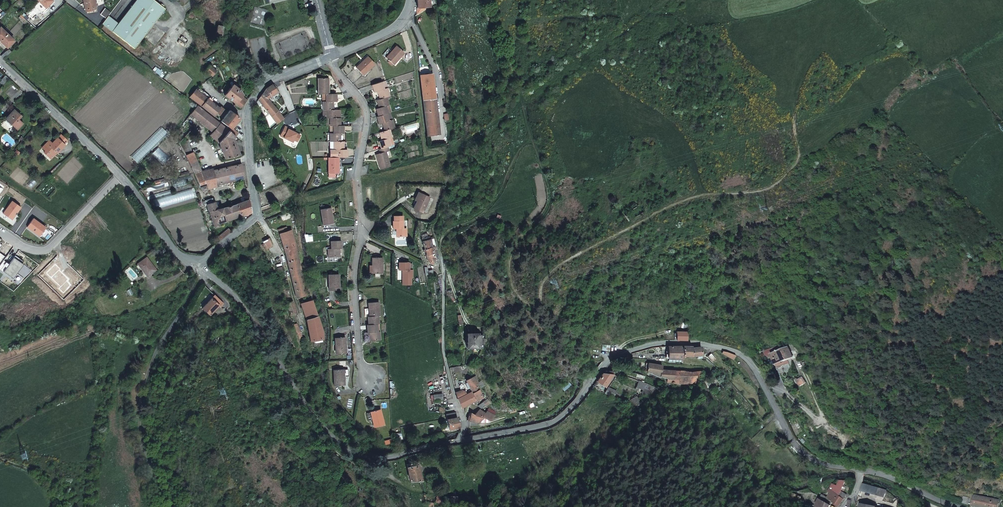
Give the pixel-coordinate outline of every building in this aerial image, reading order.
[(38,2),(44,8),(51,1),(49,0),(39,0),(38,2)] [(83,0),(85,10),(86,9),(86,11),(96,9),(94,0),(83,0)] [(118,23),(117,24),(107,16),(106,17),(102,23),(134,48),(165,9),(153,0),(135,0),(118,23)] [(435,5),(434,0),(417,0),(417,8),(416,9),(416,15),(435,5)] [(100,13),(106,17),(107,16),(107,15),(110,11),(104,7),(100,13)] [(25,19),(36,29),(38,26),(26,14),(24,16),(23,17),(25,19)] [(107,15),(107,16),(117,24),(118,23),(107,15)] [(0,41),(7,47),(13,40),(7,34),(2,38),(0,41)] [(396,46),(385,58),(393,64),(403,53),(396,46)] [(367,57),(356,67),(363,75),(374,64),(367,57)] [(215,71),(209,66),(205,71),(212,76),(215,71)] [(420,75),(428,136),(440,134),(433,73),(420,75)] [(322,94),(328,94),(328,78),(318,78),(318,94),(322,94)] [(377,91),(380,99),(386,97),(389,96),(387,88),(384,89),(382,82),(372,85),(374,92),(377,91)] [(262,94),(266,98),(270,95),(274,92),(271,83),(270,84),(264,91),(262,94)] [(241,107),(233,85),(224,95),(241,107)] [(207,99),(196,89),(189,97),(201,106),(207,99)] [(276,108),(272,103),(269,100),(266,98),(262,94),(258,100),(265,109),(272,117),(276,124),(282,117),(279,112),(276,108)] [(322,94),(322,110),(326,110),(333,110),(333,102),(336,102),(336,94),(328,94),(322,94)] [(208,99),(207,99),(201,106),(214,116),(217,113),(220,115),(224,109),(220,106),(219,108),(211,102),(212,100),(209,97),(208,99)] [(386,97),(380,99),(376,100),(379,108),(376,109),(378,116),(386,113),(388,113),(385,106),(389,105),(386,97)] [(210,116),(196,105),(189,114),(199,122),(203,125),(210,116)] [(14,109),(6,119),(17,129),(23,123),(18,119),(21,115),(14,109)] [(333,126),(340,126),(340,110),(333,110),(326,110),(322,110),(323,118),(326,118),(329,118),(330,126),(333,126)] [(231,128),(239,118),(230,111),(221,121),(228,127),(227,128),(229,130),(231,128)] [(382,123),(384,131),(389,129),(394,127),(392,120),(388,121),(386,113),(378,116),(376,117),(379,124),(382,123)] [(181,124),(189,130),(199,122),(189,114),(181,124)] [(216,121),(210,116),(203,125),(212,133),(220,124),(216,121)] [(229,131),(220,124),(212,133),(210,135),(216,141),(219,143),(229,131)] [(288,128),(289,127),(285,125),(281,135),(293,141),(294,138),(295,136),(299,137),(300,133),(292,130),(288,128)] [(333,141),(341,141),(341,133),(344,133),(344,126),(340,126),(333,126),(330,126),(330,133),(330,141),(333,141)] [(378,141),(380,149),(387,147),(393,145),(389,129),(384,131),(379,132),(381,140),(378,141)] [(233,138),(235,136),(229,131),(219,143),(221,148),(222,150),(225,158),(239,155),(233,138)] [(51,143),(48,140),(41,147),(45,150),(43,152),(49,158),(52,155),(56,154),(57,152),(58,153),(65,145),(56,137),(51,143)] [(181,143),(187,155),(192,152),(187,140),(181,143)] [(330,157),(338,157),(347,157),(347,149),(344,149),(344,141),(341,141),(333,141),(333,150),(330,150),(330,157)] [(380,169),(390,166),(385,151),(388,150),(387,147),(380,149),(379,149),(380,153),(375,154),(380,169)] [(187,155),(186,155),(196,173),(202,192),(217,187),(216,185),(213,171),(213,169),(201,171),(193,151),(192,152),(187,155)] [(339,173),(338,157),(330,157),(328,157),(328,173),(335,173),(339,173)] [(213,171),(216,185),(225,183),(223,176),(243,171),(242,168),(241,164),(213,171)] [(223,176),(225,183),(244,178),(243,171),(223,176)] [(429,198),(420,194),(417,201),(413,209),(423,213),(429,198)] [(212,199),(205,201),(215,228),(220,227),(219,224),(227,221),(223,208),(217,209),(215,202),(213,202),(212,199)] [(21,206),(12,200),(3,212),(12,219),(21,206)] [(237,204),(241,216),(242,216),(252,212),(249,200),(237,204)] [(223,208),(227,221),(241,216),(237,204),(235,204),(223,208)] [(330,209),(320,210),(322,226),(332,224),(330,209)] [(39,235),(45,226),(33,217),(27,226),(39,235)] [(402,221),(392,222),(392,229),(396,229),(396,237),(406,237),(406,228),(402,228),(402,221)] [(217,238),(219,241),(230,232),(231,231),(228,228),(217,238)] [(296,298),(306,295),(299,264),(291,231),(288,232),(288,230),(281,231),(282,233),(279,234),(286,259),(296,298)] [(434,243),(432,238),(429,239),(428,237),(421,239),(424,249),(435,246),(434,243)] [(327,249),(328,258),(338,257),(338,249),(341,249),(340,241),(330,242),(330,249),(327,249)] [(435,246),(424,249),(422,250),(423,252),(425,252),(427,262),(431,261),(431,263),(434,262),(433,260),(438,259),(435,246)] [(0,264),(0,268),(13,277),(23,263),(22,262),(17,259),(19,257),(15,254),(9,263),(4,259),(0,264)] [(155,269),(146,256),(137,262),(146,275),(155,269)] [(382,273),(382,265),(381,258),(371,258),(372,274),(382,273)] [(401,279),(403,279),(412,279),(412,270),(409,270),(409,263),(398,263),(398,271),(401,271),(401,279)] [(423,267),(425,276),(429,275),(429,277),(433,276),(432,270),(428,270),(427,267),(423,267)] [(338,275),(327,275),(328,291),(338,290),(338,275)] [(223,303),(215,295),(203,308),(210,314),(219,305),(220,306),(223,303)] [(323,331),(319,320),(312,300),(301,303),(305,317),(310,341),(321,339),(323,331)] [(286,304),(291,315),(296,313),(292,302),(286,304)] [(367,317),(367,325),(376,324),(378,324),(377,317),(379,316),(378,303),(368,304),(369,317),(367,317)] [(296,323),(293,324),(294,325),(299,338),(302,337),(296,323)] [(376,324),(367,325),(366,325),(367,333),(368,333),(369,341),(379,340),(378,332),(377,332),(376,324)] [(675,340),(686,340),(686,332),(676,332),(676,334),(674,334),(674,340),(675,340)] [(465,336),(465,342),(466,344),(466,350),(478,350),(478,349),(482,349),(482,343),(483,343),(483,336),(477,337),(477,336),(465,336)] [(344,338),(334,338),(335,354),(345,353),(344,338)] [(682,356),(682,346),(668,346),(668,359),(682,359),(682,356)] [(682,346),(682,356),(692,356),(701,355),(701,347),(691,348),(691,346),(682,346)] [(791,359),(787,349),(778,353),(775,348),(769,350),(776,365),(791,359)] [(721,353),(733,360),(735,356),(726,352),(722,351),(721,353)] [(665,383),(672,384),(679,384),(688,384),(695,383),(695,378),(696,378),(704,377),(702,371),(691,373),(661,370),(661,366),(647,363),(646,368),(645,368),(658,377),(666,379),(665,383)] [(342,370),(332,370),(333,386),(343,386),(342,370)] [(605,387),(612,375),(602,374),(596,382),(605,387)] [(475,401),(482,398),(475,383),(477,382),(476,379),(473,380),(473,379),(467,382),(472,394),(475,401)] [(800,388),(804,386),(800,380),(798,381),(797,380),(795,381),(800,388)] [(652,387),(645,384),(643,390),(650,393),(652,387)] [(467,404),(475,401),(472,394),(464,396),(463,391),(462,391),(461,388),(455,389),(456,393),(455,393),(457,399),(461,408),(467,404)] [(379,410),(369,413),(373,428),(383,425),(379,410)] [(479,422),(487,426),(488,425),(489,426),(491,423),(489,422),(494,416),(487,412),(485,413),(479,410),(474,415),(471,414),(470,417),(468,416),(467,421),(468,421),(479,422)] [(446,415),(448,429),(450,429),(459,427),(456,418),(455,413),(446,415)] [(393,441),(395,441),(397,441),(397,438),(400,437),(400,432),(393,432),(393,440),(384,441),(385,444),(393,443),(393,441)] [(410,482),(421,479),(416,461),(409,462),(410,465),(406,466),(410,482)] [(839,480),(837,485),(832,484),(828,491),(831,493),(830,495),(828,494),(824,493),(823,495),(822,497),(816,505),(819,506),(820,506),(831,506),(832,504),(837,506),(838,506),(848,494),(842,492),(842,489),(846,481),(839,480)] [(876,494),(878,487),(861,483),(859,489),(876,494)] [(880,488),(878,487),(876,494),(879,495),(882,496),(884,490),(880,489),(880,488)] [(461,501),(461,497),(441,497),(424,494),(426,503),(429,506),(431,506),(441,506),(457,504),(461,504),(461,501)] [(972,494),(970,505),(981,506),(996,506),(998,500),(972,494)]
